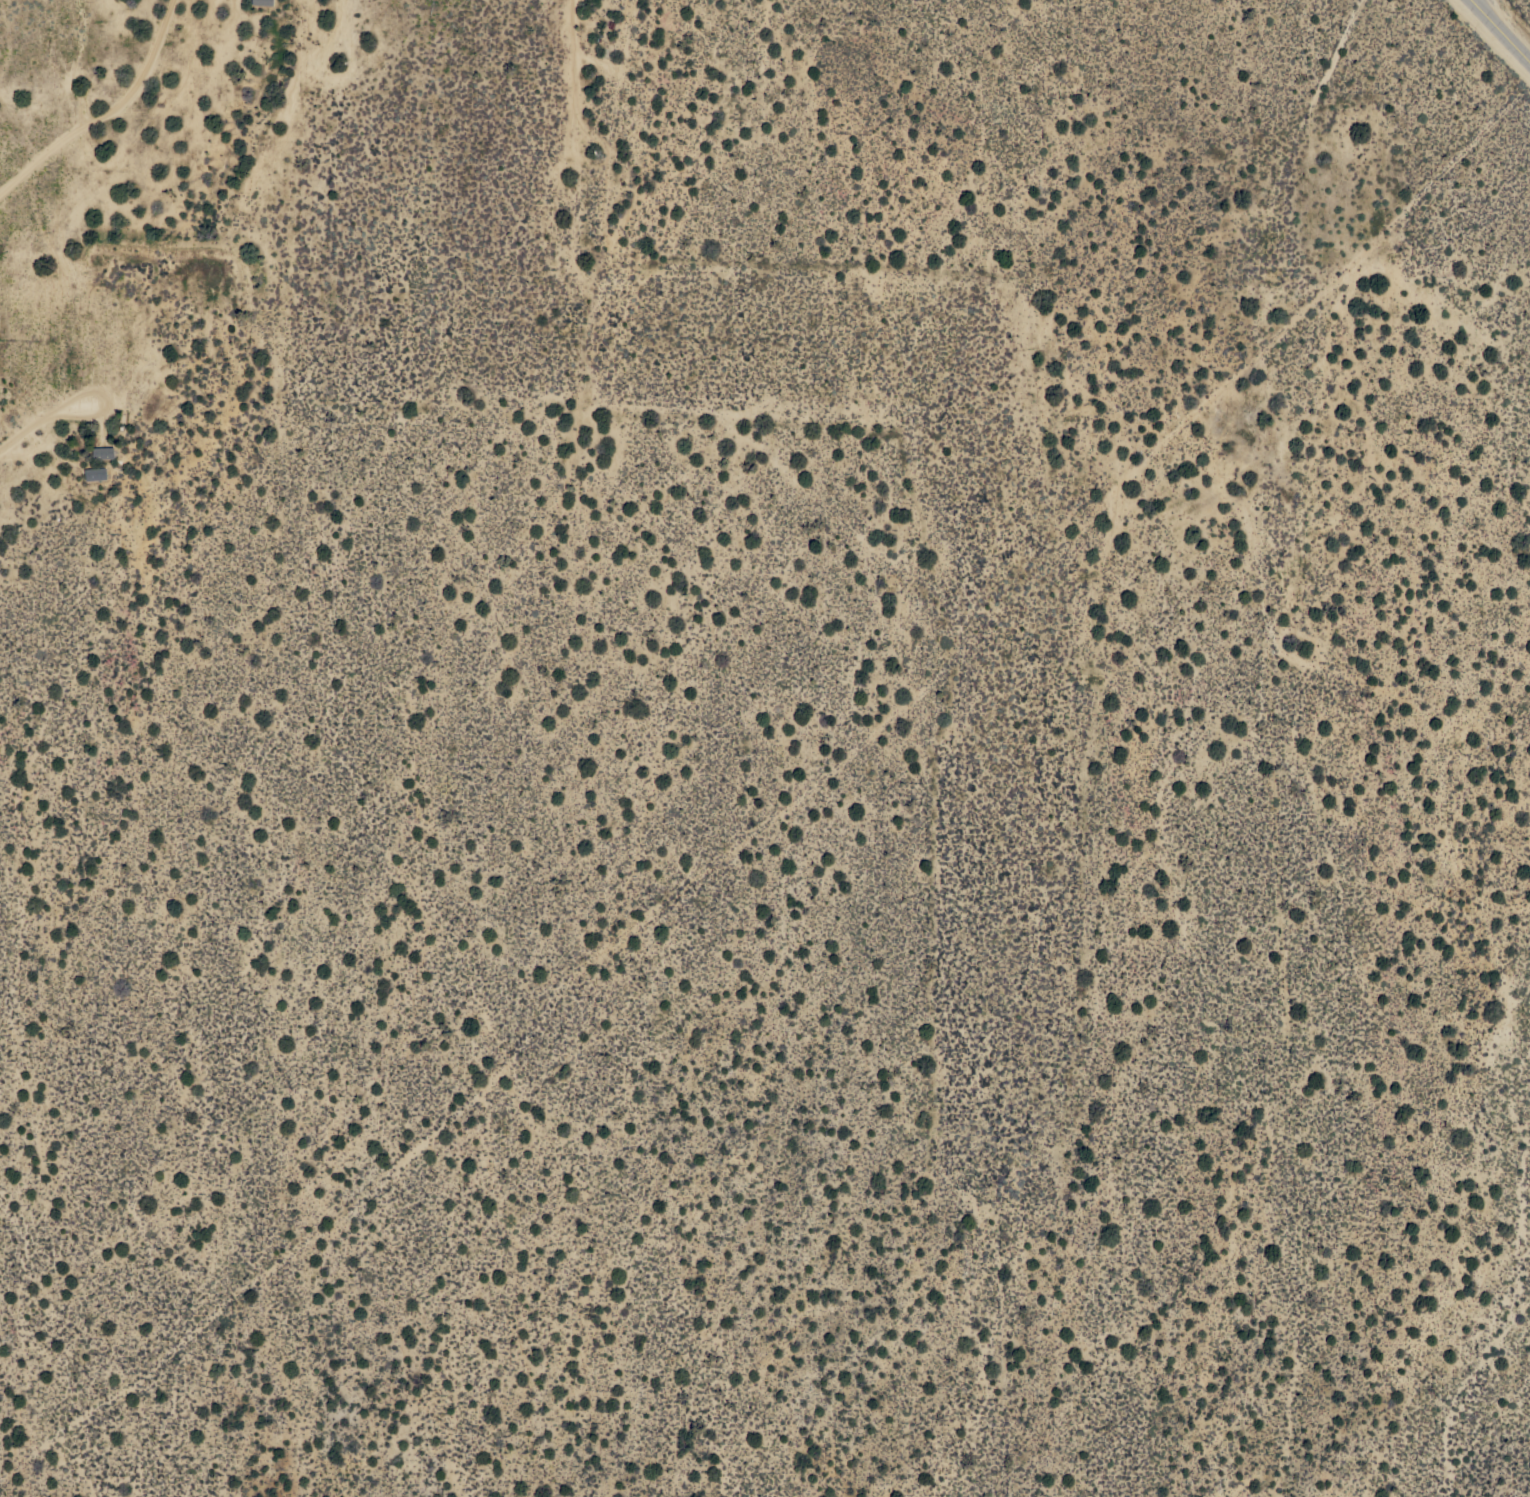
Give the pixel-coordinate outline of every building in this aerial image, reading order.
[(114,447),(115,458),(93,459),(93,447),(114,447)] [(105,467),(107,479),(86,481),(85,469),(105,467)]
